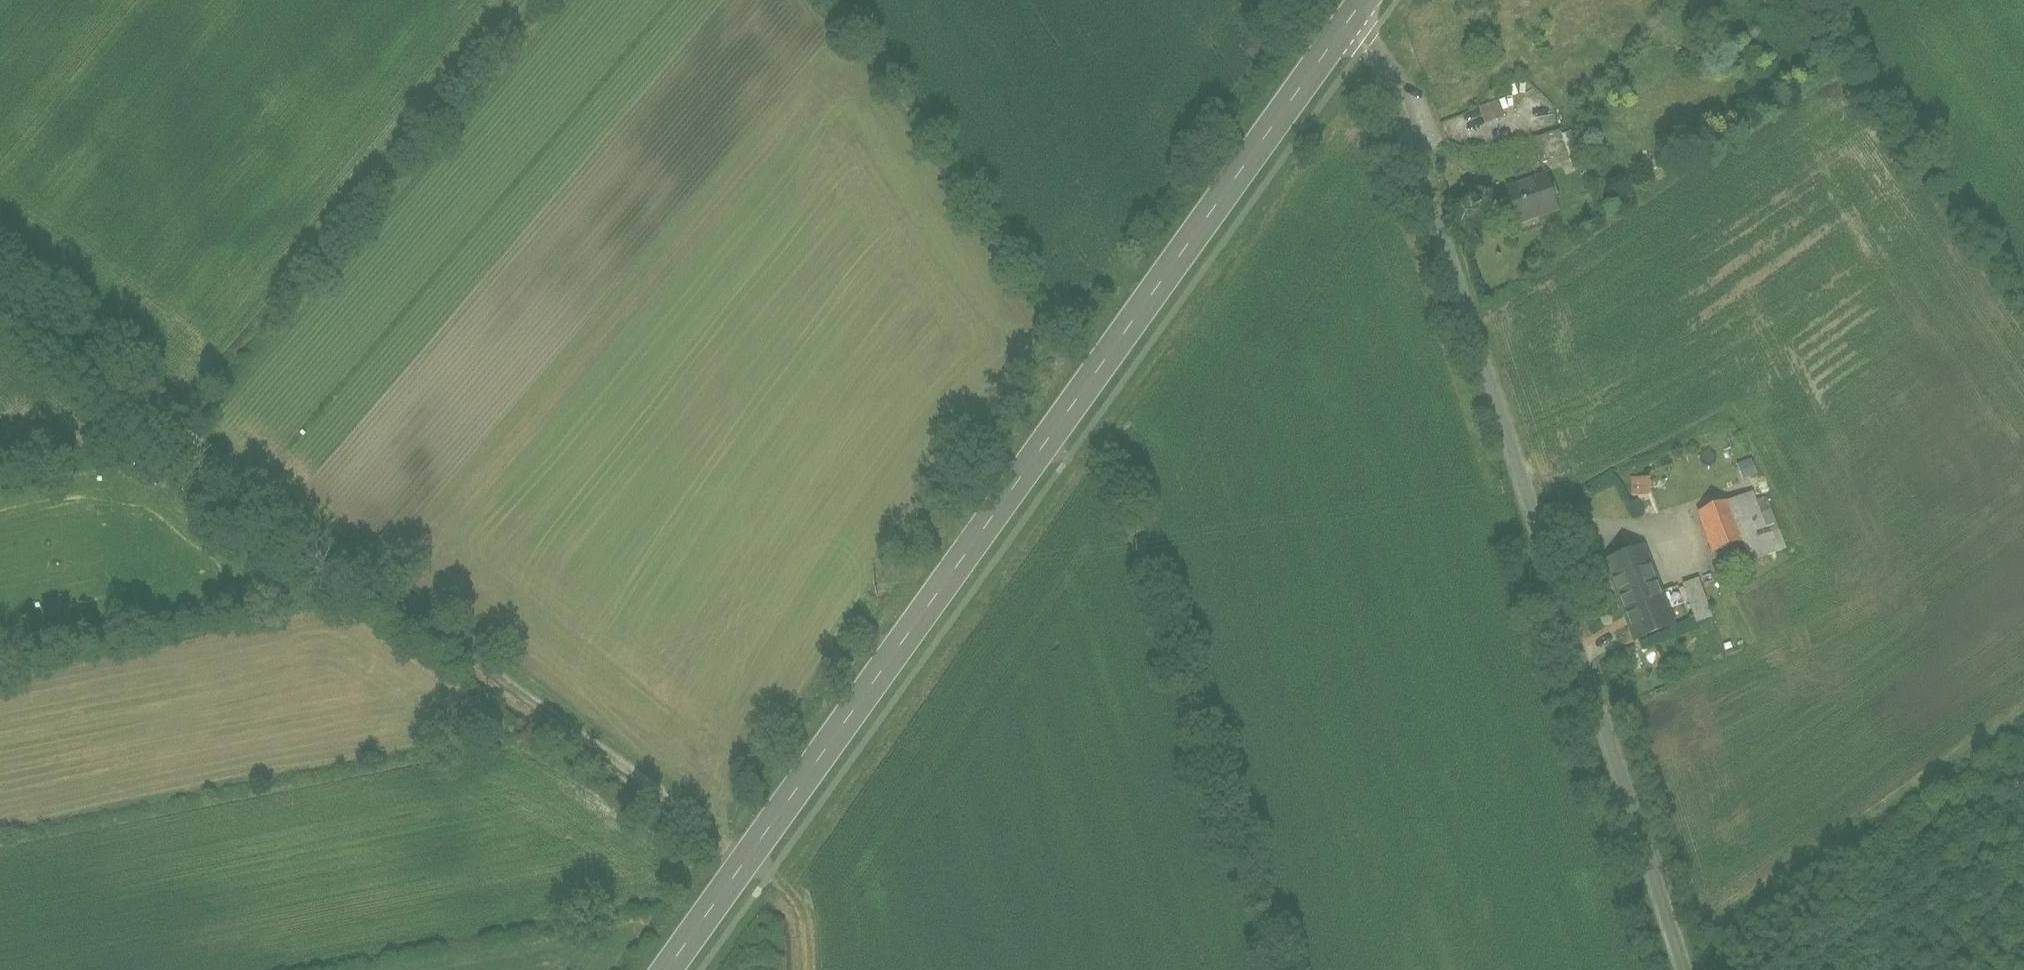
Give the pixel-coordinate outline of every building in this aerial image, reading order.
[(1489,123),(1507,118),(1501,100),(1483,106),(1489,123)] [(1546,165),(1571,156),(1562,131),(1537,139),(1546,165)] [(1543,176),(1507,189),(1520,226),(1556,213),(1543,176)] [(1656,476),(1635,477),(1636,496),(1657,495),(1656,476)] [(1758,489),(1705,511),(1721,550),(1746,540),(1756,564),(1792,549),(1770,496),(1762,499),(1758,489)] [(1654,544),(1614,557),(1641,643),(1681,630),(1654,544)] [(1687,584),(1703,623),(1719,616),(1703,577),(1687,584)] [(1680,589),(1683,606),(1693,604),(1689,587),(1680,589)]
